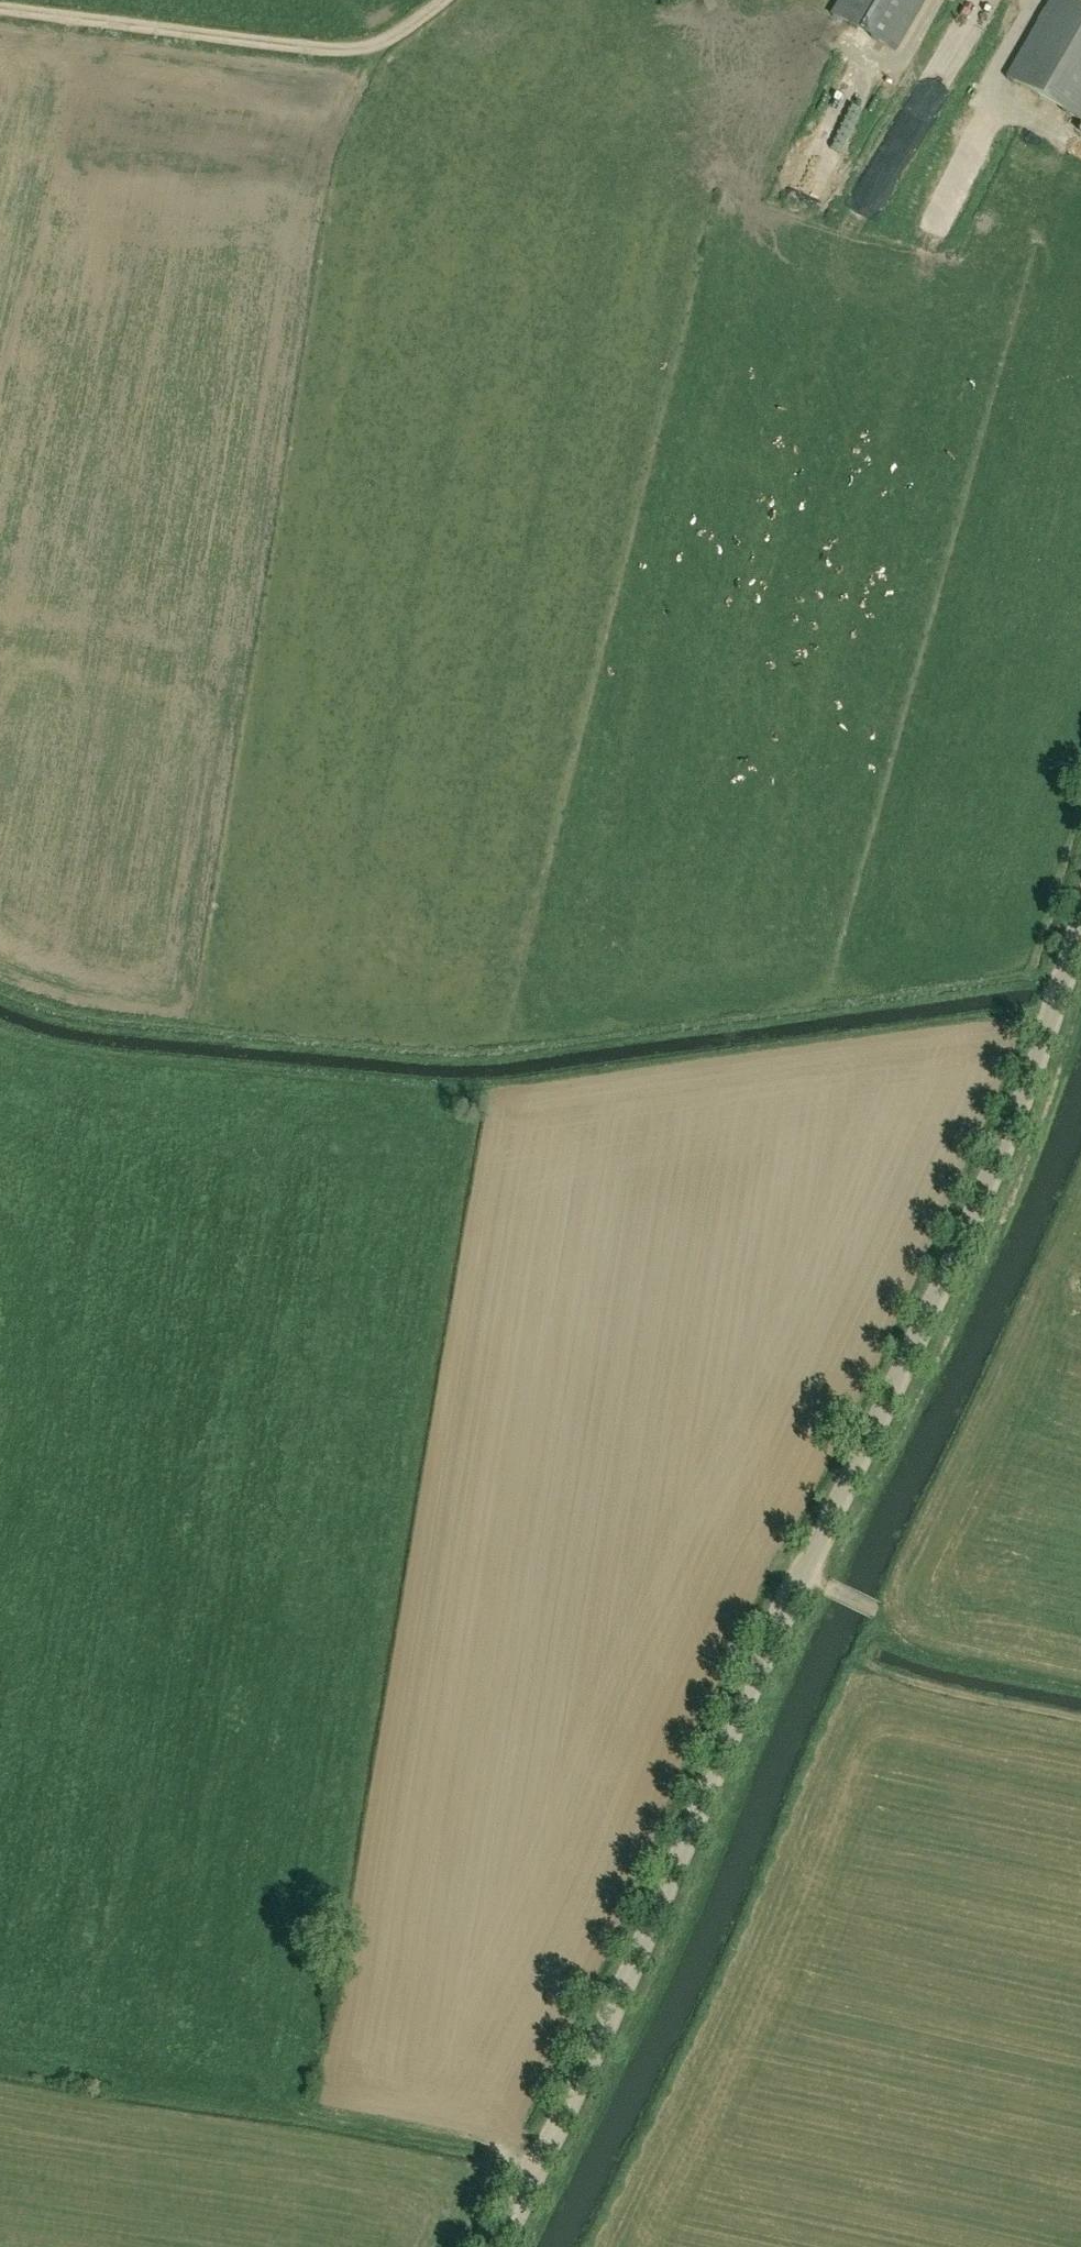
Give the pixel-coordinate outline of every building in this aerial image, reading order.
[(926,0),(841,0),(832,14),(896,52),(926,0)] [(1006,78),(1080,121),(1080,7),(1069,0),(1051,0),(1006,78)] [(844,188),(832,188),(833,210),(844,210),(844,188)]
